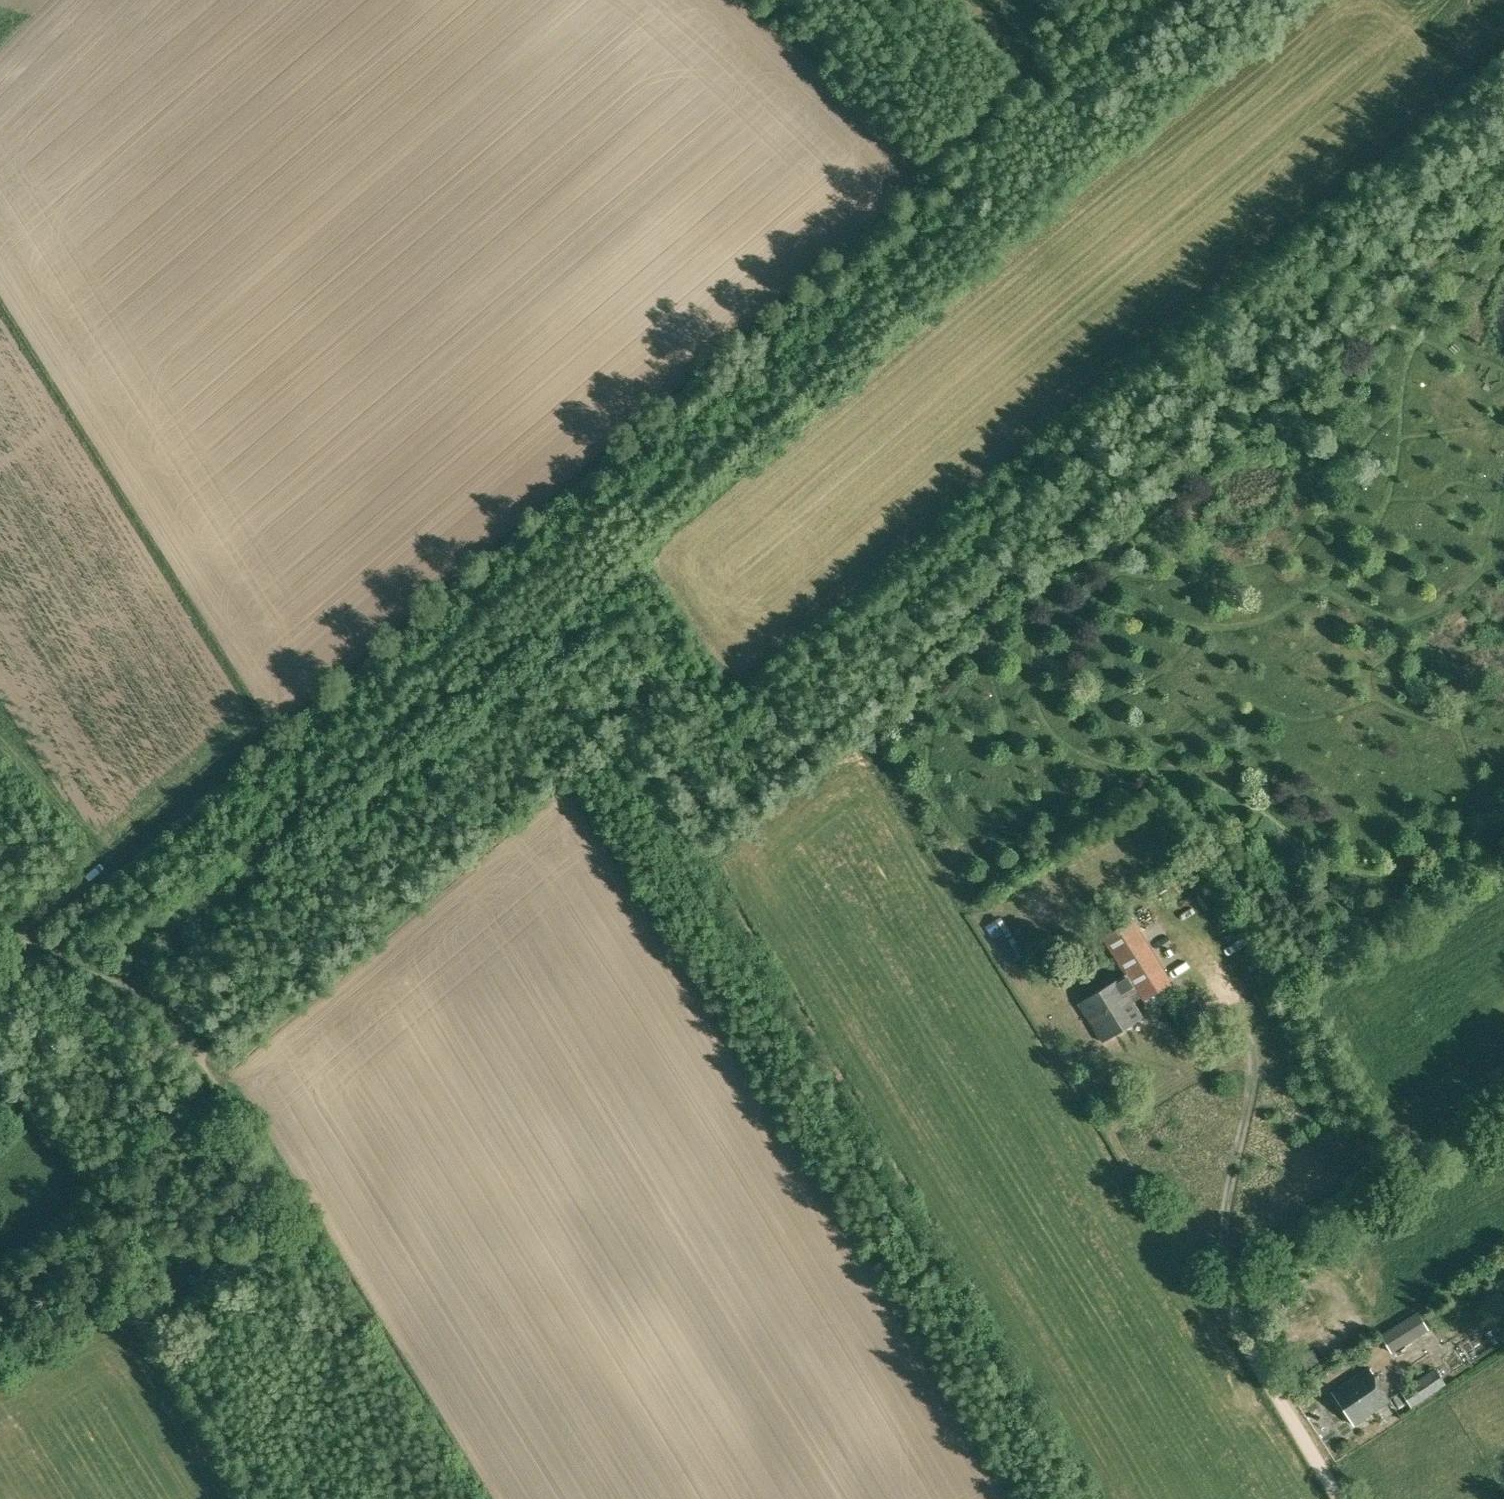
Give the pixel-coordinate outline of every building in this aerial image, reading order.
[(1126,973),(1078,1003),(1103,1042),(1142,1017),(1132,1002),(1142,996),(1143,998),(1170,981),(1132,920),(1104,938),(1126,973)] [(1391,1353),(1429,1329),(1417,1311),(1380,1334),(1391,1353)] [(1353,1425),(1390,1401),(1368,1368),(1331,1392),(1353,1425)] [(1411,1407),(1445,1384),(1435,1368),(1400,1391),(1411,1407)]
